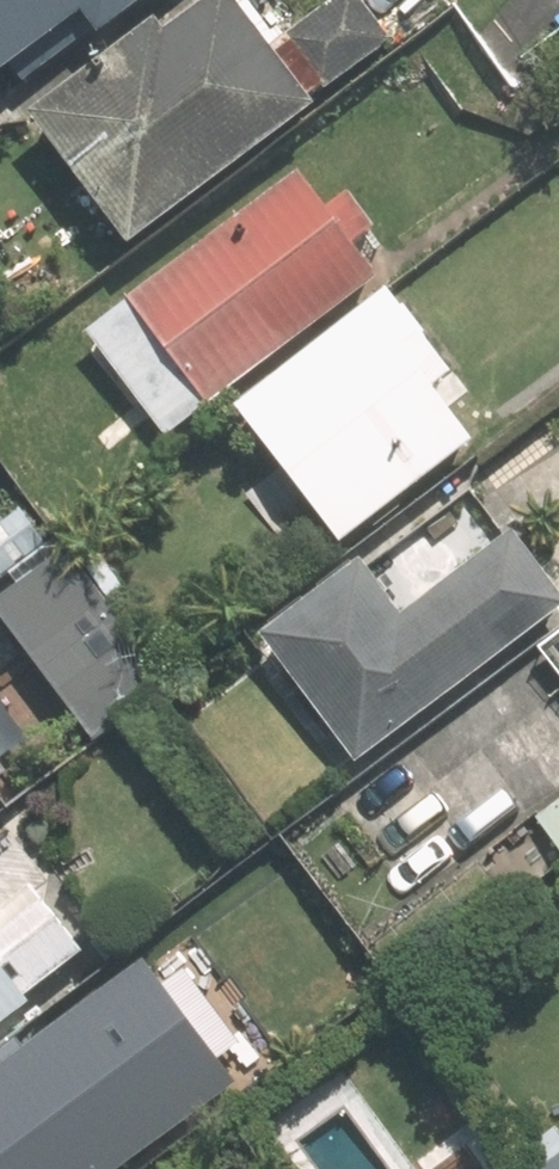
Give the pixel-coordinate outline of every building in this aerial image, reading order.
[(103,15),(118,35),(164,0),(0,0),(0,91),(103,15)] [(401,39),(370,0),(325,0),(279,36),(250,0),(221,0),(182,31),(173,19),(50,116),(147,239),(401,39)] [(178,432),(390,271),(369,243),(387,229),(356,189),(339,202),(316,171),(102,333),(178,432)] [(356,537),(494,430),(437,358),(423,339),(441,325),(405,279),(249,400),(356,537)] [(278,634),(369,762),(558,627),(558,572),(530,531),(503,550),(485,524),(430,563),(440,577),(411,598),(384,559),(278,634)] [(51,541),(16,565),(27,582),(4,598),(101,739),(180,684),(83,543),(63,557),(51,541)] [(545,648),(558,668),(558,638),(545,648)] [(18,820),(0,833),(0,1032),(114,946),(18,820)] [(95,979),(0,1056),(0,1168),(129,1168),(136,1163),(83,1096),(148,1044),(95,979)]
